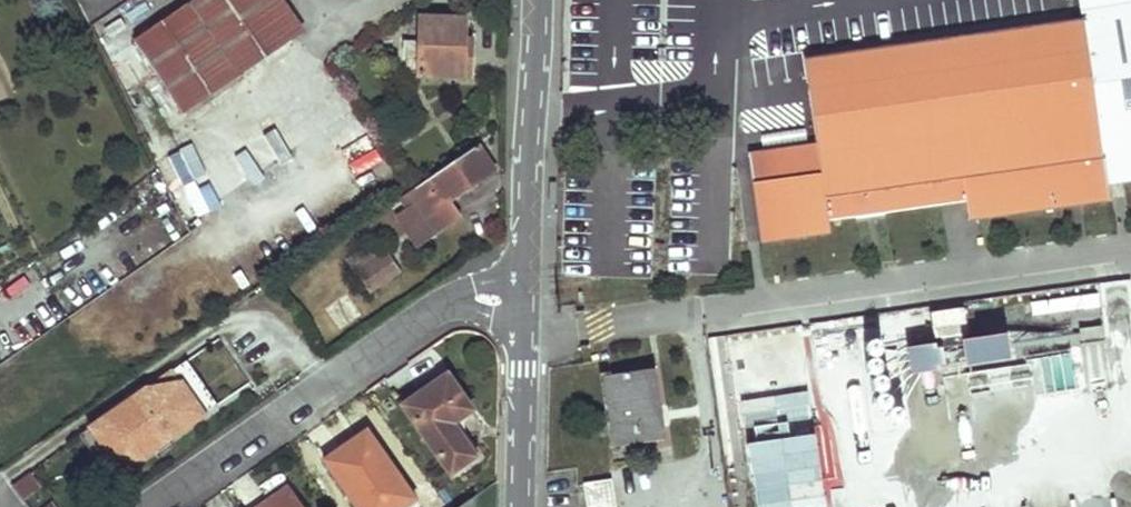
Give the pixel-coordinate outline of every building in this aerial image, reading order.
[(134,38),(180,105),(291,30),(271,0),(190,0),(134,38)] [(1087,14),(1107,151),(1111,180),(1130,177),(1130,0),(1085,0),(1087,14)] [(472,16),(421,14),(420,38),(407,38),(407,55),(419,56),(418,73),(468,76),(472,16)] [(751,152),(756,198),(762,237),(834,227),(833,218),(859,214),(860,223),(893,218),(893,212),(971,202),(973,219),(1113,197),(1111,180),(1107,151),(1087,14),(806,55),(821,143),(751,152)] [(280,116),(249,134),(267,162),(297,144),(280,116)] [(158,170),(172,164),(159,133),(144,139),(158,170)] [(493,168),(478,145),(402,196),(407,204),(412,202),(432,231),(460,213),(449,198),(493,168)] [(354,254),(363,268),(381,255),(372,243),(354,254)] [(381,255),(363,268),(371,279),(393,265),(384,253),(381,255)] [(214,406),(183,360),(78,435),(109,479),(214,406)] [(608,373),(617,443),(666,438),(654,367),(608,373)] [(448,372),(404,401),(456,477),(485,456),(457,414),(470,404),(448,372)] [(324,457),(358,506),(393,506),(411,494),(366,429),(324,457)] [(23,500),(41,488),(30,472),(12,483),(23,500)] [(586,506),(607,506),(603,484),(583,488),(586,506)] [(256,506),(303,506),(288,485),(256,506)] [(474,495),(457,506),(474,506),(474,495)]
